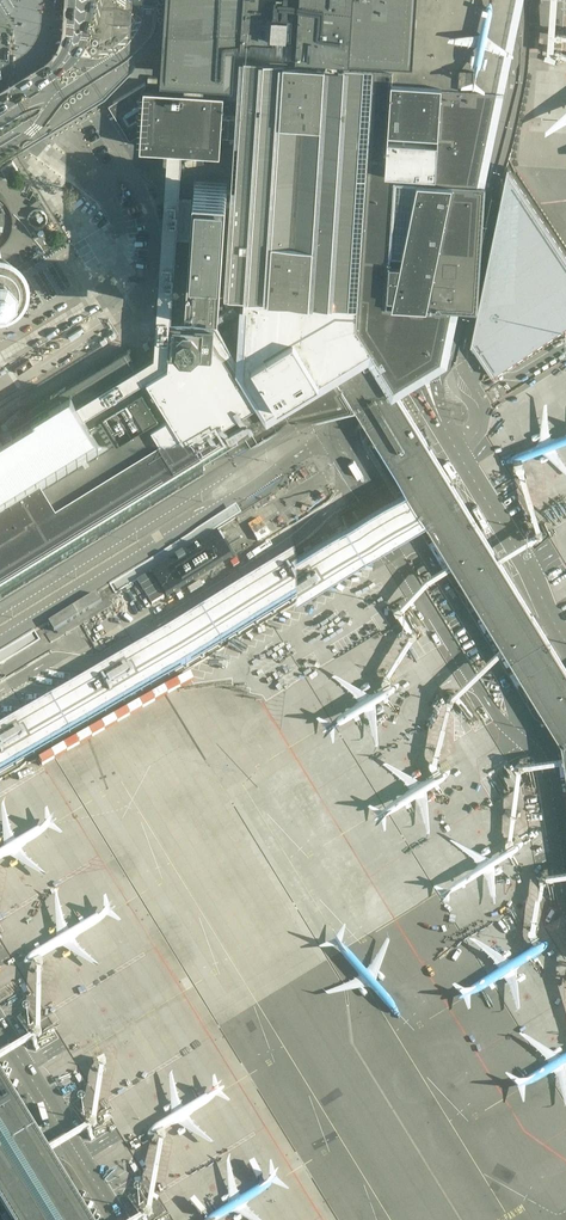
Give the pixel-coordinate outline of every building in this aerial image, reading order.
[(67,33),(110,35),(111,14),(115,14),(115,19),(120,19),(126,20),(126,15),(131,15),(130,27),(144,28),(144,33),(160,35),(161,0),(68,0),(67,33)] [(160,35),(160,37),(166,37),(164,64),(163,79),(175,79),(207,81),(235,84),(238,43),(241,44),(289,47),(370,52),(368,66),(376,66),(379,66),(379,72),(396,73),(432,76),(434,37),(429,37),(431,0),(161,0),(160,35)] [(420,173),(485,177),(504,78),(518,0),(431,0),(429,37),(434,37),(432,76),(379,72),(379,66),(376,66),(368,66),(357,248),(353,303),(352,317),(396,389),(447,358),(459,302),(387,297),(395,171),(420,173)] [(289,47),(241,44),(235,113),(234,132),(231,186),(228,186),(228,183),(195,181),(188,293),(173,292),(171,325),(216,328),(218,297),(220,297),(221,295),(224,295),(323,301),(353,303),(357,248),(368,66),(370,52),(289,47)] [(182,149),(220,152),(222,131),(234,132),(235,113),(223,112),(224,88),(208,86),(207,81),(175,79),(175,84),(145,82),(107,105),(129,140),(141,132),(140,147),(168,149),(154,355),(138,365),(139,367),(144,376),(145,378),(168,363),(171,325),(173,292),(182,149)] [(506,168),(506,167),(505,167),(479,293),(476,303),(468,345),(469,345),(489,376),(565,326),(565,260),(506,168)] [(486,177),(485,177),(420,173),(395,171),(387,297),(459,302),(466,303),(476,303),(479,293),(482,216),(486,177)] [(0,244),(4,242),(7,239),(10,236),(12,233),(14,230),(16,226),(17,223),(17,219),(18,215),(17,211),(17,207),(15,203),(14,200),(12,196),(9,193),(6,191),(3,188),(0,187),(0,244)] [(353,303),(323,301),(322,320),(320,348),(328,361),(356,407),(361,416),(404,484),(424,518),(518,672),(558,737),(560,740),(565,776),(565,665),(528,603),(415,419),(402,398),(396,389),(352,317),(353,303)] [(42,500),(59,526),(328,361),(320,348),(322,320),(269,354),(270,356),(260,362),(255,355),(165,411),(145,378),(144,376),(139,367),(138,365),(128,349),(20,414),(0,426),(0,526),(42,500)] [(278,425),(356,407),(328,361),(59,526),(42,500),(0,526),(0,596),(278,425)] [(43,743),(225,636),(388,539),(408,527),(424,518),(404,484),(377,500),(0,722),(0,769),(43,743)] [(217,531),(152,572),(167,596),(233,555),(217,531)] [(53,632),(101,602),(96,594),(48,624),(53,632)] [(11,1219),(92,1219),(42,1139),(0,1072),(0,1203),(11,1219)] [(135,1196),(139,1203),(143,1201),(139,1194),(135,1196)]
